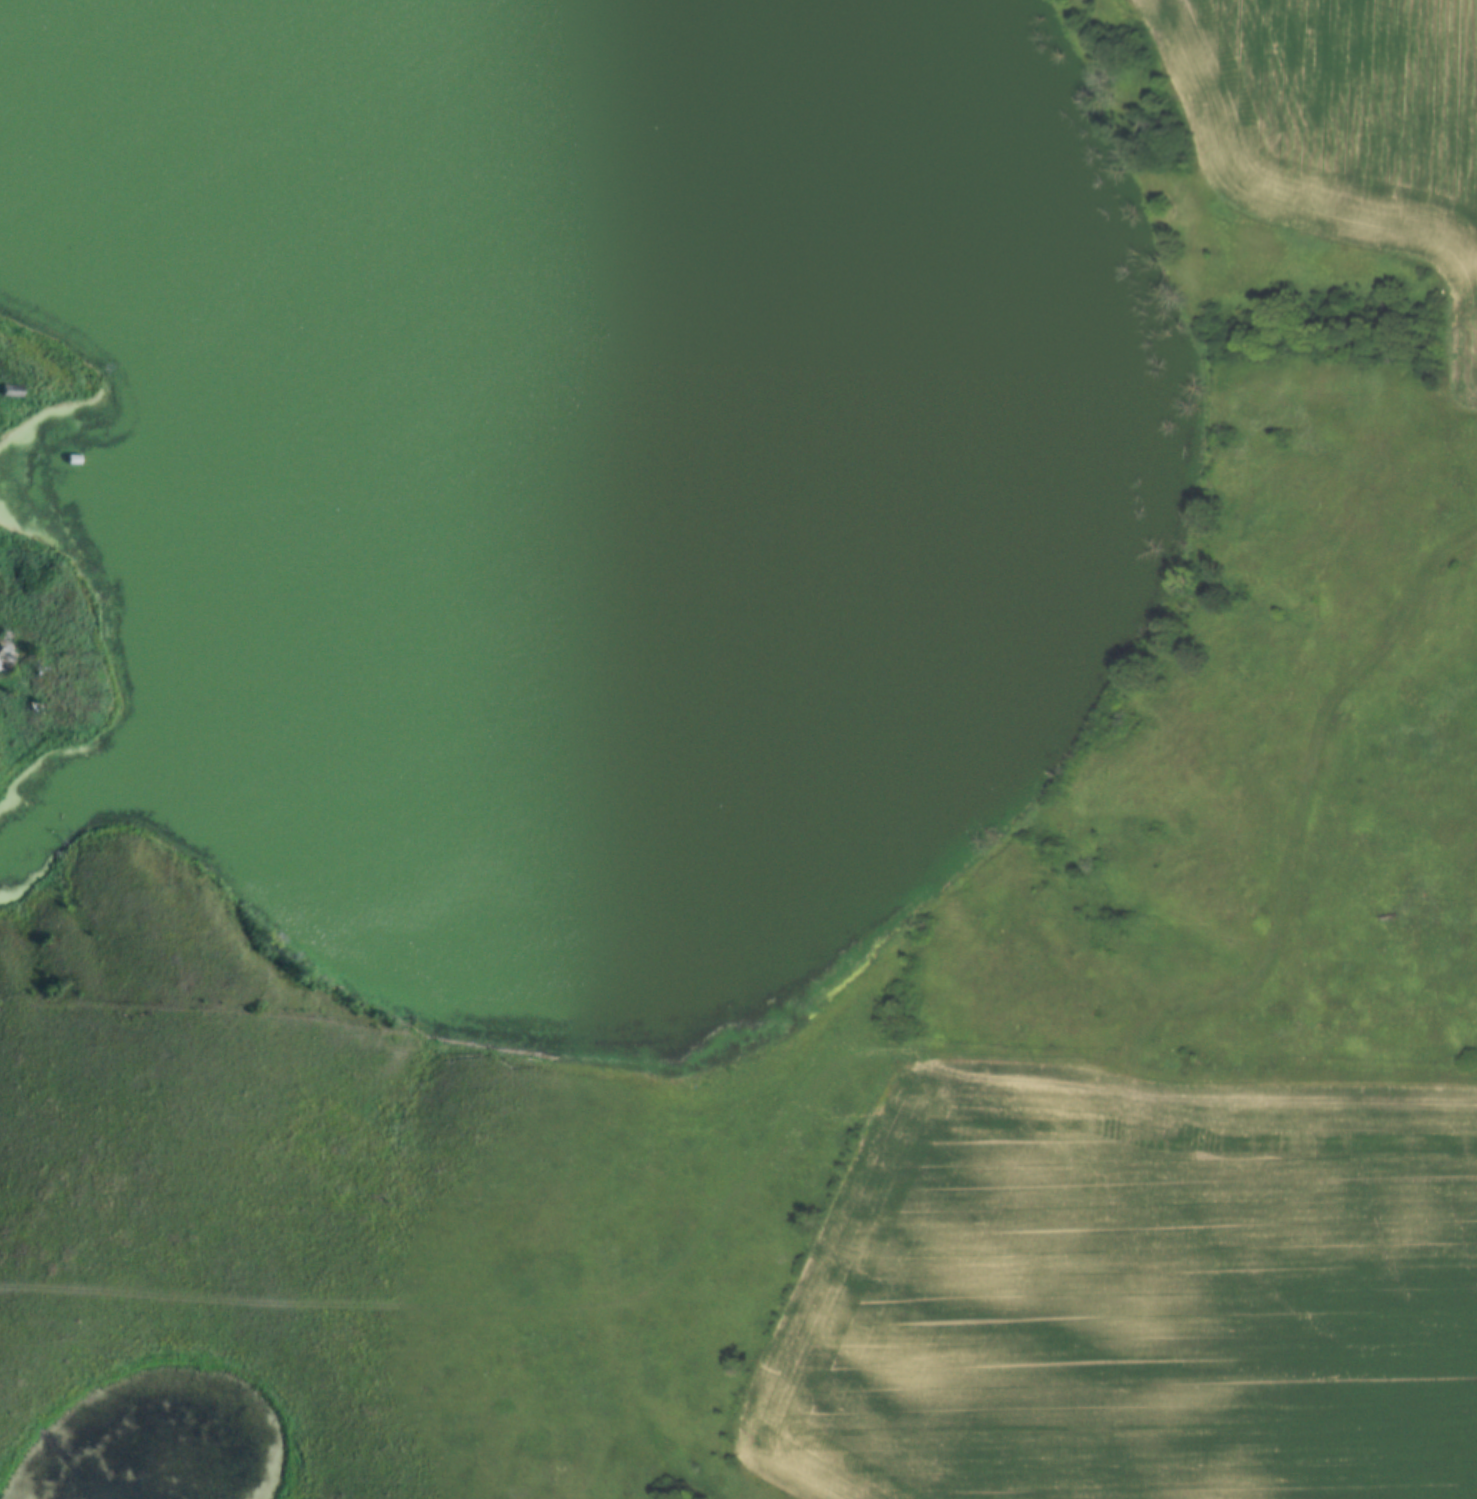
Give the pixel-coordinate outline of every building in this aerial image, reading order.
[(22,384),(1,384),(1,396),(22,396),(22,384)]
